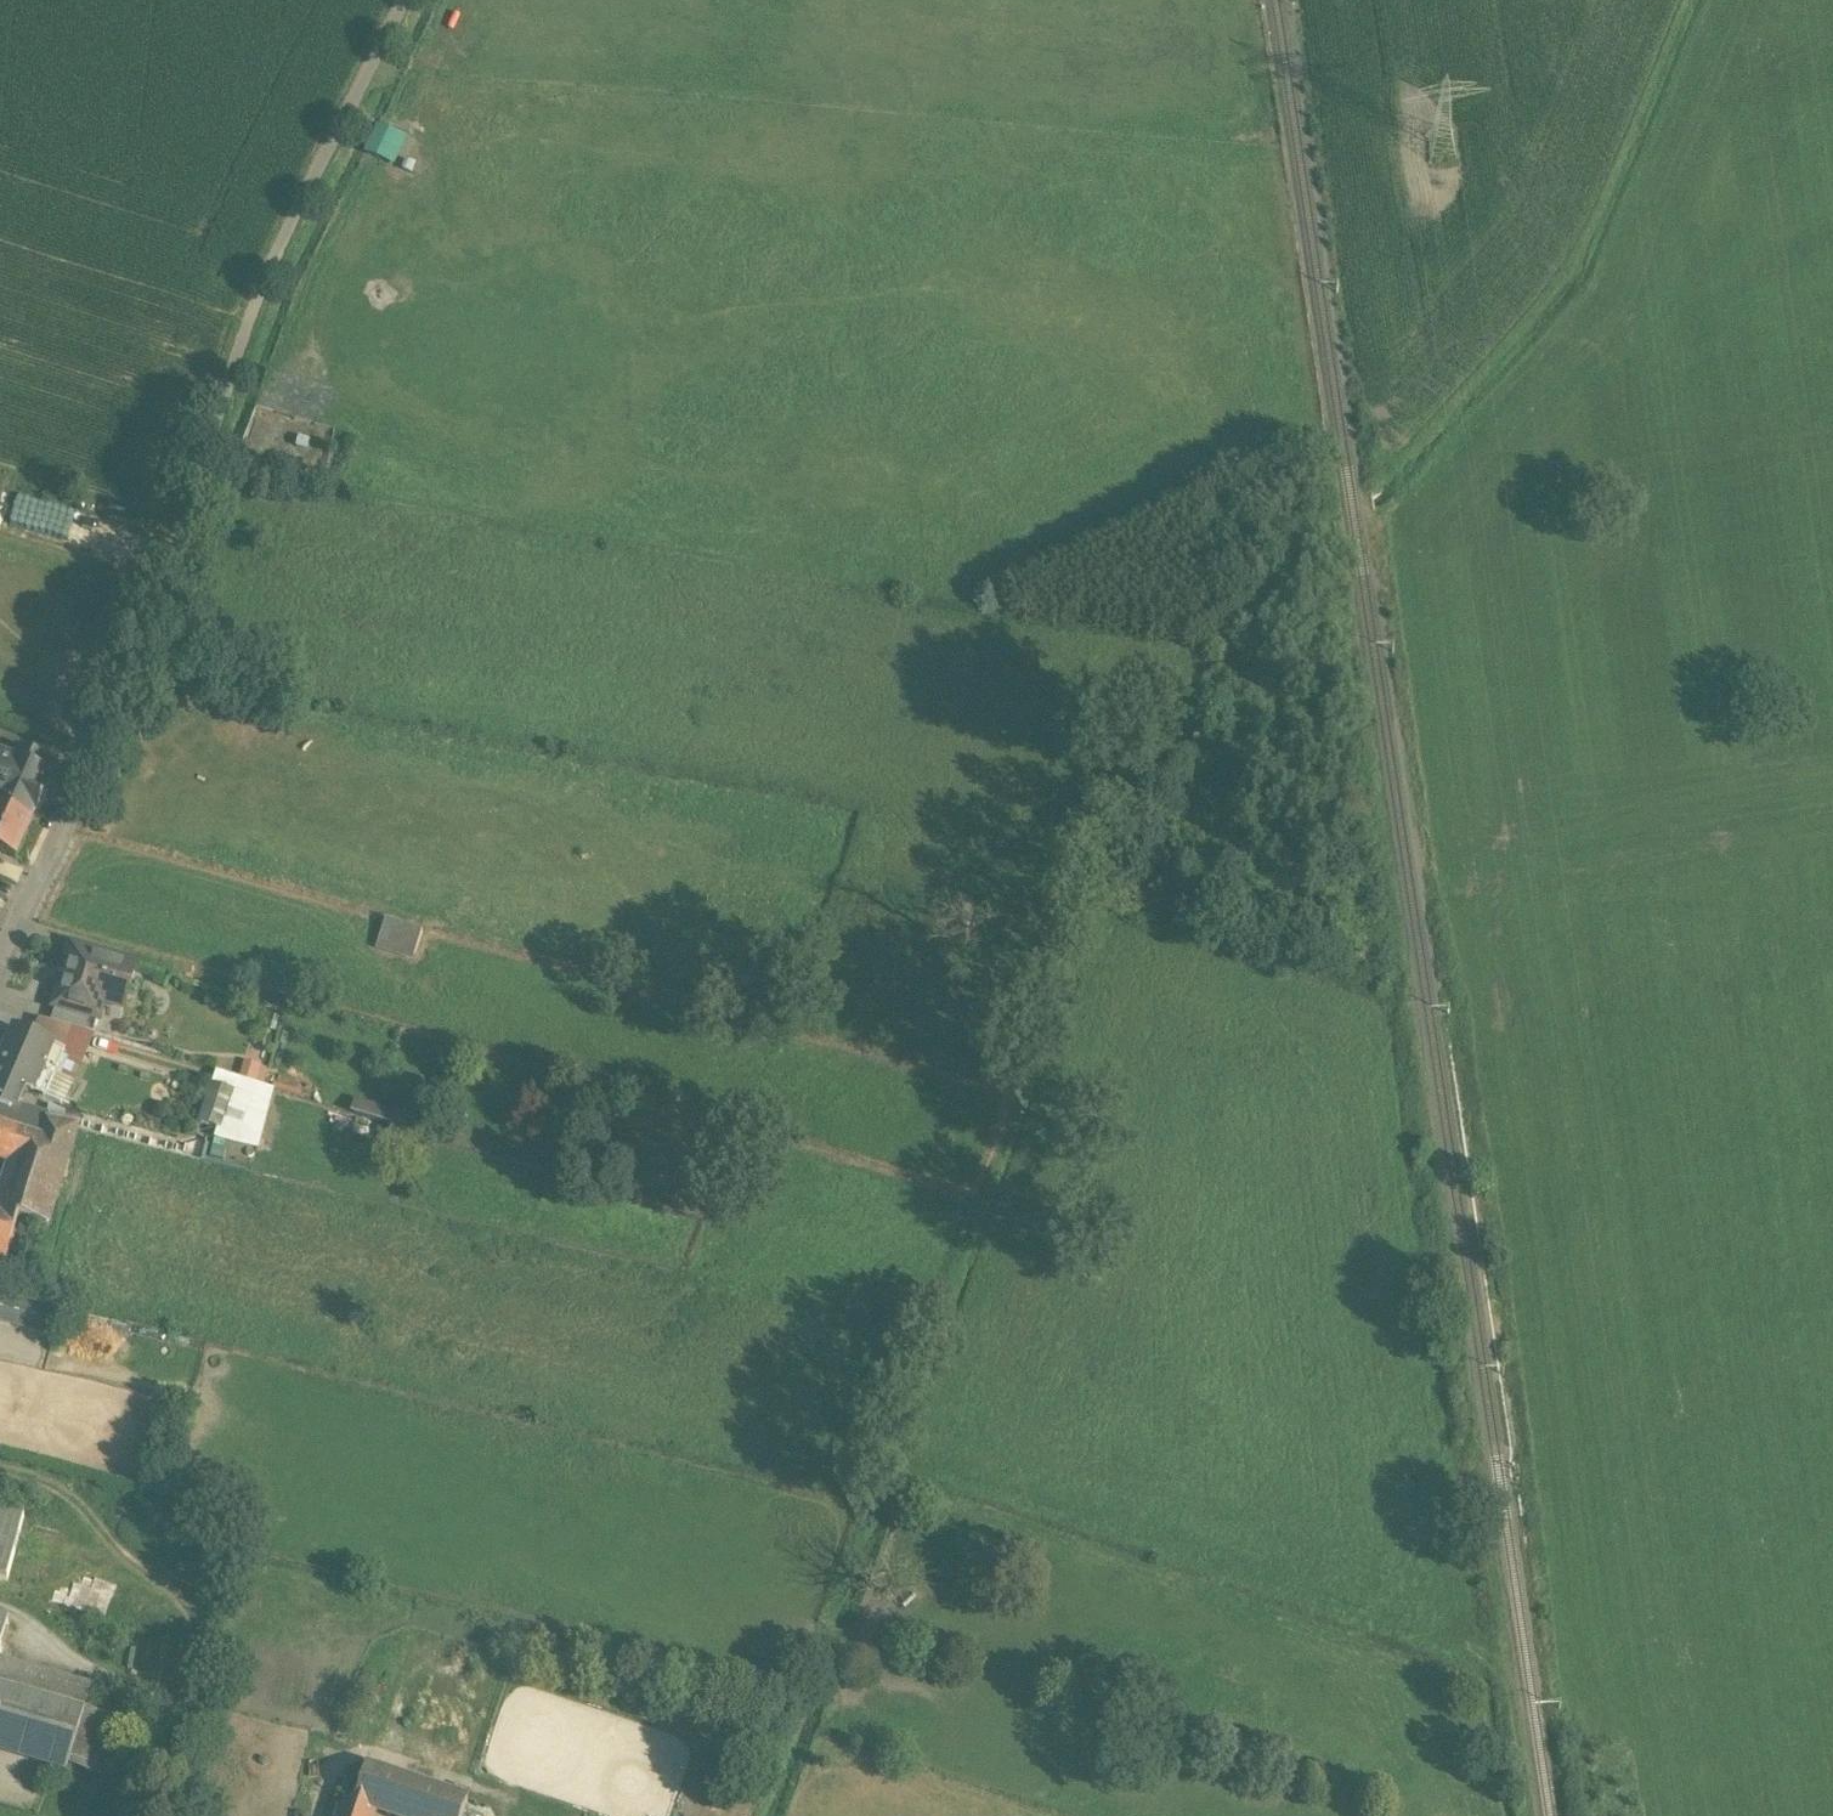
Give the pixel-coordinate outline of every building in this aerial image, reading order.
[(392,125),(377,154),(400,166),(415,137),(392,125)] [(50,758),(19,744),(13,758),(44,771),(50,758)] [(0,752),(0,809),(32,823),(36,814),(39,815),(50,791),(47,790),(53,775),(44,771),(13,758),(0,752)] [(0,809),(0,851),(16,859),(32,823),(0,809)] [(422,932),(386,920),(378,944),(414,956),(422,932)] [(137,963),(71,946),(54,1007),(57,1008),(100,1019),(109,985),(130,990),(137,963)] [(100,1019),(57,1008),(52,1023),(95,1036),(100,1019)] [(77,1085),(95,1036),(52,1023),(41,1020),(32,1040),(64,1054),(54,1076),(77,1085)] [(32,1040),(14,1033),(5,1054),(54,1076),(64,1054),(32,1040)] [(5,1054),(0,1066),(0,1109),(10,1113),(13,1109),(17,1099),(23,1102),(28,1091),(45,1098),(54,1076),(5,1054)] [(215,1139),(261,1151),(277,1092),(217,1074),(213,1084),(232,1091),(218,1129),(215,1139)] [(232,1091),(213,1084),(200,1122),(218,1129),(232,1091)] [(393,1126),(397,1113),(364,1105),(360,1118),(393,1126)] [(13,1109),(10,1113),(0,1109),(0,1125),(5,1127),(5,1130),(18,1134),(41,1141),(46,1123),(47,1119),(13,1109)] [(420,1120),(397,1113),(393,1126),(388,1141),(411,1148),(420,1120)] [(42,1141),(41,1141),(18,1134),(10,1161),(0,1195),(0,1212),(18,1218),(48,1228),(77,1129),(46,1123),(42,1141)] [(4,1130),(0,1145),(0,1158),(10,1161),(18,1134),(5,1130),(4,1130)] [(6,1262),(18,1218),(0,1212),(0,1260),(6,1262)] [(0,1512),(0,1580),(7,1582),(24,1519),(0,1512)] [(0,1620),(0,1650),(9,1623),(0,1620)] [(0,1660),(0,1685),(85,1709),(92,1688),(0,1660)] [(65,1772),(67,1766),(105,1778),(124,1720),(85,1709),(0,1685),(0,1752),(65,1772)] [(366,1766),(354,1803),(372,1809),(394,1815),(463,1815),(468,1800),(366,1766)] [(345,1799),(340,1815),(370,1815),(372,1809),(354,1803),(345,1799)]
